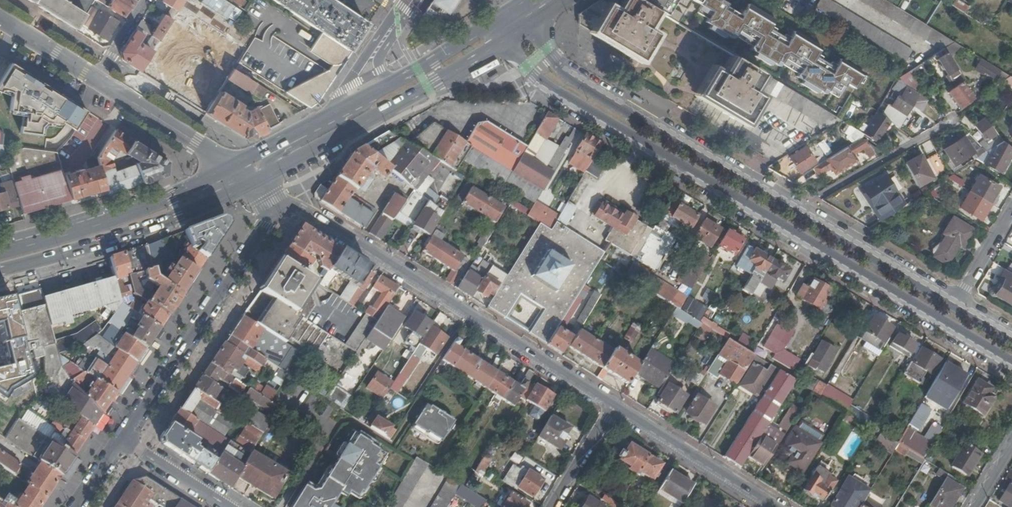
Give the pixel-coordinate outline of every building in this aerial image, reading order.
[(32,3),(52,16),(62,2),(63,0),(33,0),(32,3)] [(62,2),(83,15),(90,6),(91,3),(93,1),(91,0),(63,0),(62,2)] [(106,6),(122,17),(133,0),(110,0),(106,6)] [(175,12),(170,21),(157,41),(164,46),(192,4),(187,0),(183,0),(175,12)] [(160,2),(175,12),(183,0),(162,0),(160,2)] [(235,27),(228,22),(213,12),(216,6),(232,16),(237,19),(243,10),(242,9),(237,7),(227,0),(213,0),(202,16),(205,18),(201,25),(227,41),(235,27)] [(310,47),(333,62),(338,66),(364,26),(360,23),(361,22),(327,0),(270,0),(320,33),(310,47)] [(427,7),(421,16),(429,22),(435,13),(451,24),(478,7),(474,4),(477,0),(476,0),(432,0),(427,7)] [(577,12),(577,19),(590,27),(616,43),(638,57),(654,31),(646,26),(656,9),(642,0),(597,0),(577,12)] [(852,88),(856,82),(859,84),(864,75),(861,74),(862,73),(838,59),(834,65),(829,62),(828,64),(819,59),(821,56),(816,53),(820,47),(793,31),(788,37),(783,34),(782,36),(773,31),(775,28),(770,25),(773,19),(747,3),(742,12),(726,2),(728,0),(642,0),(656,9),(676,21),(689,0),(698,6),(695,11),(706,18),(704,21),(709,24),(707,27),(723,37),(725,34),(731,38),(733,35),(750,46),(749,48),(755,52),(753,55),(769,65),(771,62),(778,66),(779,63),(796,74),(795,76),(801,80),(799,83),(815,93),(817,90),(824,94),(827,88),(837,94),(844,83),(852,88)] [(828,0),(816,0),(813,6),(903,60),(909,49),(828,0)] [(941,48),(944,47),(952,42),(953,41),(885,0),(861,0),(941,48)] [(919,17),(926,20),(934,3),(928,0),(927,0),(919,17)] [(950,4),(963,12),(967,6),(958,0),(952,0),(950,4)] [(83,15),(62,2),(52,16),(74,30),(78,24),(83,15)] [(90,6),(83,15),(78,24),(105,40),(116,22),(90,6)] [(216,6),(213,12),(228,22),(232,16),(216,6)] [(149,30),(148,26),(139,20),(135,27),(147,34),(150,36),(157,41),(170,21),(161,15),(157,21),(159,23),(158,24),(155,29),(152,32),(149,30)] [(135,27),(119,52),(119,58),(137,70),(157,41),(150,36),(142,48),(139,46),(147,34),(135,27)] [(182,47),(185,43),(178,38),(176,43),(182,47)] [(952,42),(954,45),(955,47),(960,50),(963,46),(954,40),(953,41),(952,42)] [(954,45),(952,42),(944,47),(946,52),(955,47),(954,45)] [(944,47),(941,48),(911,67),(916,74),(931,66),(934,71),(942,67),(947,74),(945,76),(948,82),(954,78),(959,75),(956,69),(945,52),(946,52),(944,47)] [(219,55),(211,50),(199,68),(203,70),(192,87),(202,93),(201,95),(210,100),(222,82),(219,80),(222,74),(221,70),(222,68),(221,68),(224,63),(225,63),(227,61),(228,61),(231,60),(234,56),(223,49),(219,55)] [(161,55),(158,53),(144,74),(159,84),(174,60),(162,53),(161,55)] [(760,95),(749,89),(761,72),(733,55),(722,72),(713,67),(697,92),(744,121),(760,95)] [(985,72),(996,79),(998,76),(1002,70),(981,57),(974,69),(983,75),(985,72)] [(338,66),(333,62),(327,71),(333,74),(338,66)] [(87,113),(9,64),(4,74),(19,83),(12,95),(23,102),(15,117),(38,131),(42,122),(48,119),(61,127),(64,125),(75,132),(87,113)] [(894,79),(896,80),(907,87),(916,82),(914,77),(916,74),(911,67),(892,78),(894,79)] [(228,79),(259,98),(265,89),(234,70),(228,79)] [(1002,70),(998,76),(1004,80),(1010,76),(1002,70)] [(333,74),(327,71),(285,93),(306,107),(314,104),(333,74)] [(1011,88),(1011,77),(1010,76),(1004,80),(1001,82),(1005,86),(1008,84),(1011,88)] [(961,82),(958,84),(954,78),(948,82),(949,83),(952,88),(949,90),(953,95),(951,97),(958,107),(971,98),(961,82)] [(766,90),(827,128),(839,120),(828,113),(773,79),(766,90)] [(890,105),(886,103),(879,114),(888,121),(895,126),(908,109),(909,108),(918,94),(907,87),(896,80),(890,89),(898,94),(898,96),(895,95),(893,98),(894,99),(890,105)] [(239,105),(219,92),(205,113),(243,137),(249,138),(278,123),(267,104),(255,110),(253,108),(245,112),(237,108),(239,105)] [(914,111),(924,98),(918,94),(909,108),(914,111)] [(547,113),(544,119),(527,146),(537,152),(545,138),(547,139),(559,118),(548,111),(547,113)] [(879,114),(876,111),(860,134),(862,135),(869,140),(879,134),(888,121),(879,114)] [(993,135),(983,120),(974,126),(985,140),(993,135)] [(418,142),(435,152),(432,156),(440,162),(457,172),(465,160),(504,185),(513,172),(465,142),(431,121),(418,142)] [(486,122),(476,124),(465,142),(513,172),(523,154),(527,147),(486,122)] [(570,138),(567,136),(560,148),(566,152),(579,130),(575,128),(570,138)] [(107,196),(165,175),(166,163),(116,131),(96,160),(98,167),(105,188),(107,196)] [(365,146),(364,147),(391,169),(404,180),(408,184),(418,177),(440,162),(432,156),(408,141),(391,131),(379,138),(373,141),(365,146)] [(879,134),(869,140),(874,143),(875,141),(879,134)] [(584,157),(585,155),(592,160),(593,159),(602,144),(586,135),(577,150),(579,152),(578,154),(584,157)] [(965,157),(973,152),(976,158),(983,153),(986,152),(978,143),(970,135),(945,150),(954,164),(964,157),(965,157)] [(1002,141),(999,137),(987,145),(990,149),(1002,141)] [(547,139),(545,138),(537,152),(532,160),(553,174),(566,152),(560,148),(547,139)] [(824,139),(818,143),(825,155),(831,152),(824,139)] [(987,145),(983,139),(978,143),(986,152),(990,149),(987,145)] [(877,151),(860,140),(810,167),(815,176),(830,168),(833,173),(855,161),(851,155),(861,149),(867,157),(877,151)] [(1001,173),(1011,154),(1011,149),(1004,143),(1002,141),(990,149),(990,150),(984,154),(983,153),(976,158),(974,159),(990,167),(1001,173)] [(527,146),(527,147),(523,154),(532,160),(537,152),(527,146)] [(799,173),(815,162),(804,146),(788,157),(799,173)] [(364,147),(353,153),(328,189),(321,201),(346,218),(353,206),(352,205),(346,201),(349,198),(354,189),(356,190),(358,187),(364,190),(372,180),(366,176),(371,170),(382,178),(391,169),(364,147)] [(4,155),(12,183),(19,205),(21,214),(70,201),(69,199),(62,177),(54,154),(24,150),(4,155)] [(919,156),(904,164),(916,186),(947,168),(938,152),(927,159),(930,164),(926,167),(922,161),(919,156)] [(532,160),(523,154),(513,172),(526,181),(543,191),(553,174),(532,160)] [(593,159),(592,160),(584,174),(596,181),(605,166),(593,159)] [(75,174),(62,177),(69,199),(105,188),(98,167),(82,172),(82,171),(75,173),(75,174)] [(526,181),(513,172),(504,185),(497,197),(510,205),(528,216),(531,210),(508,195),(512,189),(535,203),(536,202),(543,191),(526,181)] [(871,205),(869,206),(878,221),(909,201),(890,172),(861,189),(871,205)] [(953,176),(947,179),(960,187),(963,182),(953,176)] [(998,188),(979,176),(969,192),(988,204),(998,188)] [(418,177),(408,184),(410,185),(415,189),(421,194),(427,186),(418,177)] [(589,181),(582,177),(559,216),(556,220),(565,225),(576,207),(574,206),(589,181)] [(19,205),(12,183),(0,186),(0,187),(2,195),(0,195),(0,211),(19,205)] [(662,195),(668,199),(676,188),(668,184),(662,195)] [(314,195),(315,198),(321,201),(328,189),(321,185),(314,195)] [(410,185),(407,190),(412,194),(415,189),(410,185)] [(505,209),(469,185),(459,201),(496,224),(505,209)] [(427,186),(421,194),(429,201),(435,206),(436,205),(441,197),(427,186)] [(1001,190),(998,188),(988,204),(991,206),(1001,190)] [(397,214),(414,224),(429,201),(421,194),(415,189),(412,194),(406,201),(397,214)] [(969,192),(959,207),(978,219),(988,204),(969,192)] [(406,201),(397,195),(382,213),(392,221),(397,214),(406,201)] [(358,197),(355,202),(374,214),(377,209),(358,197)] [(613,228),(606,240),(636,258),(653,229),(602,197),(592,214),(613,228)] [(349,198),(346,201),(352,205),(353,206),(346,218),(364,229),(374,214),(355,202),(349,198)] [(435,206),(429,201),(414,224),(414,226),(429,236),(445,211),(436,205),(435,206)] [(531,210),(528,216),(540,223),(550,230),(555,222),(556,220),(559,216),(536,202),(535,203),(531,210)] [(667,231),(675,219),(679,221),(682,223),(690,228),(697,216),(679,205),(672,202),(658,226),(667,231)] [(991,206),(988,204),(978,219),(982,221),(991,206)] [(392,221),(382,213),(369,232),(381,240),(392,221)] [(222,216),(185,231),(188,239),(190,245),(190,246),(194,249),(196,248),(194,243),(197,242),(202,245),(198,252),(206,257),(228,225),(222,216)] [(958,242),(962,244),(970,230),(953,220),(944,234),(944,235),(939,242),(933,247),(931,249),(931,251),(931,253),(933,255),(945,262),(958,242)] [(721,230),(705,221),(695,237),(710,248),(721,230)] [(555,222),(550,230),(600,261),(604,263),(608,256),(603,254),(604,253),(587,242),(555,222)] [(550,230),(540,223),(507,276),(495,295),(487,308),(505,319),(521,294),(523,295),(524,295),(529,298),(538,304),(542,306),(542,308),(544,309),(529,335),(546,346),(557,329),(560,323),(573,303),(574,301),(580,293),(584,286),(600,261),(550,230)] [(303,226),(291,245),(312,259),(314,257),(317,258),(319,265),(324,268),(320,274),(325,277),(330,268),(341,250),(303,226)] [(729,229),(720,246),(735,255),(745,239),(729,229)] [(489,230),(477,249),(481,251),(483,248),(493,233),(489,230)] [(423,251),(452,271),(446,281),(451,285),(467,260),(439,241),(442,237),(436,233),(433,238),(432,237),(423,251)] [(170,236),(162,240),(174,254),(179,246),(170,236)] [(312,259),(291,245),(281,259),(304,273),(306,270),(300,267),(304,261),(309,264),(312,259)] [(167,316),(181,295),(156,278),(153,265),(147,246),(123,254),(129,273),(134,293),(145,300),(167,316)] [(180,260),(197,272),(206,257),(198,252),(194,249),(190,246),(187,248),(180,260)] [(751,275),(742,291),(751,296),(772,261),(748,246),(737,266),(751,275)] [(483,248),(481,251),(478,257),(482,260),(488,251),(483,248)] [(341,250),(330,268),(338,273),(352,282),(342,298),(348,302),(356,290),(361,282),(370,269),(341,250)] [(691,290),(709,258),(696,250),(677,282),(691,290)] [(123,254),(108,258),(114,277),(121,303),(127,307),(132,300),(130,292),(127,293),(126,286),(123,287),(121,279),(125,278),(124,275),(129,273),(123,254)] [(304,273),(281,259),(260,291),(305,320),(314,306),(309,290),(315,280),(308,276),(304,273)] [(160,263),(153,265),(156,278),(181,295),(197,272),(180,260),(179,260),(172,269),(169,267),(164,275),(161,273),(163,271),(160,263)] [(478,267),(473,264),(458,289),(472,298),(476,292),(492,267),(482,260),(478,267)] [(789,272),(772,261),(751,296),(751,297),(763,305),(776,282),(774,281),(776,279),(782,283),(789,272)] [(632,266),(626,276),(652,292),(659,297),(665,287),(632,266)] [(507,276),(492,267),(476,292),(485,298),(490,291),(495,295),(507,276)] [(330,268),(325,277),(320,284),(328,289),(338,273),(330,268)] [(376,273),(370,269),(361,282),(368,286),(376,273)] [(1010,303),(1011,300),(1011,275),(1007,272),(1002,279),(1004,281),(995,294),(1010,303)] [(372,307),(370,306),(365,313),(366,313),(378,321),(386,309),(400,288),(381,276),(373,290),(381,295),(372,307)] [(114,277),(42,297),(44,304),(50,325),(63,322),(63,324),(71,323),(70,318),(82,315),(81,309),(101,304),(114,314),(121,303),(114,277)] [(803,286),(796,297),(820,311),(826,301),(831,291),(813,280),(808,289),(803,286)] [(368,286),(361,282),(356,290),(363,294),(368,286)] [(589,289),(584,286),(580,293),(583,295),(585,293),(586,294),(589,289)] [(678,295),(665,287),(659,297),(677,308),(681,310),(683,306),(676,301),(675,299),(678,295)] [(21,310),(15,312),(23,346),(39,342),(40,347),(42,356),(43,363),(44,362),(57,354),(53,339),(50,325),(44,304),(42,297),(40,289),(17,295),(19,303),(21,310)] [(363,294),(356,290),(348,302),(355,306),(363,294)] [(260,291),(243,316),(285,342),(289,337),(316,354),(328,335),(305,320),(260,291)] [(662,308),(664,305),(674,312),(677,308),(659,297),(652,292),(647,300),(653,303),(655,300),(657,302),(656,304),(662,308)] [(0,298),(0,394),(1,396),(25,390),(18,361),(26,358),(24,351),(23,346),(15,312),(11,296),(0,298)] [(592,297),(577,321),(583,325),(599,301),(592,297)] [(167,316),(145,300),(144,302),(146,304),(142,310),(135,305),(132,310),(133,311),(135,313),(159,328),(167,316)] [(687,300),(683,306),(681,310),(689,316),(692,310),(689,308),(692,304),(687,300)] [(829,303),(826,301),(820,311),(825,314),(830,306),(829,303)] [(127,307),(121,303),(114,314),(107,322),(123,333),(125,330),(122,327),(133,311),(132,310),(127,307)] [(577,306),(573,303),(560,323),(564,325),(566,326),(578,306),(577,306)] [(788,311),(780,306),(769,326),(776,330),(788,311)] [(386,309),(378,321),(364,340),(369,343),(376,347),(382,337),(390,342),(391,340),(404,321),(386,309)] [(146,348),(159,328),(135,313),(134,315),(136,316),(135,319),(139,322),(136,327),(137,328),(131,338),(146,348)] [(378,321),(366,313),(345,345),(356,352),(360,346),(364,340),(378,321)] [(432,325),(423,340),(393,385),(390,389),(396,392),(398,394),(400,391),(399,390),(406,379),(407,379),(418,362),(416,361),(424,348),(436,356),(447,340),(436,333),(446,318),(440,314),(432,325)] [(415,314),(405,329),(423,340),(432,325),(415,314)] [(243,316),(230,336),(286,372),(301,352),(285,342),(243,316)] [(704,316),(700,322),(703,324),(713,330),(714,331),(717,325),(704,316)] [(76,329),(53,339),(57,354),(58,354),(59,354),(76,346),(88,341),(95,335),(102,330),(92,317),(76,329)] [(861,339),(879,350),(883,344),(892,329),(874,319),(866,333),(865,333),(861,339)] [(625,339),(631,343),(640,328),(633,324),(625,339)] [(701,328),(710,334),(713,330),(703,324),(701,328)] [(468,332),(463,329),(442,362),(445,364),(452,368),(464,351),(458,348),(468,332)] [(560,331),(557,329),(546,346),(560,355),(571,338),(560,331)] [(580,330),(569,348),(602,369),(613,352),(580,330)] [(114,348),(136,362),(146,348),(131,338),(124,334),(114,348)] [(132,368),(136,362),(114,348),(95,335),(88,341),(76,346),(88,354),(94,346),(113,358),(107,367),(100,378),(97,376),(95,379),(97,380),(116,392),(132,368)] [(910,356),(907,361),(911,363),(913,364),(922,349),(917,346),(898,335),(892,345),(910,356)] [(230,336),(226,343),(263,367),(274,374),(284,380),(288,374),(286,372),(230,336)] [(369,343),(364,340),(360,346),(364,349),(369,343)] [(391,340),(390,342),(381,354),(389,359),(398,346),(391,340)] [(726,365),(716,359),(707,373),(717,379),(719,375),(737,386),(738,384),(751,363),(753,361),(756,357),(752,354),(728,340),(718,356),(728,362),(726,365)] [(23,346),(24,351),(40,347),(39,342),(23,346)] [(226,343),(211,364),(239,382),(243,377),(245,378),(250,369),(238,362),(240,359),(260,371),(263,367),(226,343)] [(824,374),(836,352),(822,343),(808,367),(815,372),(816,369),(824,374)] [(922,349),(913,364),(911,363),(904,374),(919,383),(926,372),(931,375),(935,369),(938,370),(941,365),(939,363),(941,360),(922,349)] [(615,350),(613,352),(602,369),(597,378),(602,381),(608,373),(627,385),(637,370),(640,366),(615,350)] [(676,366),(650,350),(640,366),(637,370),(647,377),(649,374),(665,384),(676,366)] [(464,351),(452,368),(487,391),(497,373),(464,351)] [(61,366),(57,354),(44,362),(43,363),(44,379),(47,394),(48,394),(61,386),(61,366)] [(753,361),(763,368),(766,363),(756,357),(753,361)] [(82,361),(78,367),(84,371),(88,374),(92,367),(82,361)] [(91,376),(95,379),(97,376),(100,378),(107,367),(97,361),(92,367),(88,374),(91,376)] [(923,397),(944,411),(967,374),(945,361),(923,397)] [(445,364),(442,362),(433,375),(436,377),(445,364)] [(768,374),(751,363),(738,384),(762,399),(779,371),(772,367),(768,374)] [(239,382),(211,364),(203,376),(213,383),(215,379),(217,380),(218,378),(241,393),(246,386),(239,382)] [(70,381),(81,392),(91,376),(88,374),(84,371),(83,372),(70,381)] [(779,371),(762,399),(724,459),(740,469),(748,458),(767,427),(795,382),(795,381),(779,371)] [(520,388),(513,384),(502,401),(514,409),(520,398),(528,385),(535,375),(530,372),(520,388)] [(513,384),(497,373),(487,391),(502,401),(513,384)] [(276,392),(270,402),(280,408),(294,417),(308,394),(334,411),(338,406),(337,405),(326,398),(288,374),(284,380),(297,389),(294,395),(289,392),(284,398),(276,392)] [(378,374),(368,389),(383,399),(390,389),(393,385),(378,374)] [(649,374),(647,377),(663,387),(665,384),(649,374)] [(697,374),(691,383),(698,387),(704,378),(697,374)] [(203,376),(195,388),(220,405),(230,412),(239,400),(213,383),(203,376)] [(102,413),(116,392),(97,380),(93,385),(90,383),(89,386),(91,387),(86,397),(102,413)] [(265,388),(253,380),(248,387),(251,389),(260,395),(265,388)] [(977,380),(963,403),(982,415),(994,397),(988,393),(991,388),(977,380)] [(93,426),(102,413),(86,397),(81,392),(70,381),(61,386),(48,394),(62,404),(81,418),(93,426)] [(827,387),(819,383),(813,392),(821,397),(827,387)] [(658,402),(676,414),(686,397),(665,384),(663,387),(657,396),(660,398),(658,402)] [(536,386),(535,389),(528,385),(520,398),(541,412),(551,396),(536,386)] [(266,386),(265,388),(260,395),(270,402),(276,392),(266,386)] [(195,388),(181,409),(230,441),(235,445),(245,430),(234,422),(217,411),(220,405),(195,388)] [(252,399),(251,400),(275,416),(280,408),(270,402),(260,395),(251,389),(247,395),(252,399)] [(326,398),(337,405),(338,406),(344,410),(348,405),(329,393),(326,398)] [(704,425),(715,408),(697,397),(687,414),(704,425)] [(908,424),(919,431),(932,410),(921,403),(908,424)] [(220,405),(217,411),(234,422),(237,417),(230,412),(220,405)] [(847,413),(846,413),(872,429),(876,421),(851,406),(847,413)] [(425,407),(412,426),(425,435),(426,434),(440,443),(453,423),(429,408),(428,409),(425,407)] [(787,427),(795,412),(789,408),(780,423),(787,427)] [(181,409),(171,424),(199,442),(208,448),(220,456),(230,441),(181,409)] [(272,421),(258,412),(249,425),(263,434),(272,421)] [(79,448),(93,426),(81,418),(76,425),(67,418),(63,424),(54,418),(50,425),(55,428),(48,439),(74,456),(79,448)] [(374,422),(371,427),(377,432),(386,437),(387,434),(392,427),(377,418),(374,422)] [(570,430),(550,418),(538,439),(559,452),(564,443),(562,442),(570,430)] [(60,476),(74,456),(48,439),(18,419),(5,439),(40,463),(60,476)] [(505,424),(500,421),(494,431),(498,434),(505,424)] [(800,421),(795,428),(819,444),(824,437),(800,421)] [(876,421),(872,429),(874,430),(879,433),(885,437),(887,432),(889,429),(876,421)] [(162,437),(163,446),(208,475),(220,456),(208,448),(204,454),(198,450),(199,448),(196,446),(199,442),(171,424),(162,437)] [(783,438),(767,427),(748,458),(764,468),(783,438)] [(789,463),(801,472),(819,444),(795,428),(783,447),(794,455),(789,463)] [(260,440),(245,430),(235,445),(250,455),(253,451),(260,440)] [(900,440),(897,444),(898,445),(904,448),(922,460),(931,446),(906,430),(900,440)] [(887,432),(885,437),(897,444),(900,440),(887,432)] [(879,433),(873,443),(892,455),(898,445),(897,444),(885,437),(879,433)] [(340,494),(346,498),(349,494),(357,498),(361,493),(363,494),(379,468),(377,468),(385,455),(376,449),(378,446),(358,434),(350,447),(346,445),(338,460),(337,459),(318,491),(313,494),(312,493),(303,506),(332,506),(340,494)] [(230,441),(220,456),(241,470),(250,455),(235,445),(230,441)] [(951,466),(967,476),(981,453),(965,443),(951,466)] [(628,468),(627,471),(636,477),(637,476),(647,459),(629,447),(619,463),(628,468)] [(13,475),(21,464),(0,449),(0,466),(13,475)] [(274,499),(289,474),(253,451),(250,455),(241,470),(237,476),(274,499)] [(241,470),(220,456),(208,475),(229,488),(237,476),(241,470)] [(491,460),(485,456),(478,468),(484,472),(491,460)] [(417,457),(387,506),(403,506),(429,465),(417,457)] [(661,468),(647,459),(637,476),(639,478),(641,475),(652,482),(661,468)] [(55,484),(60,476),(40,463),(26,484),(29,485),(46,497),(55,484)] [(484,472),(478,468),(474,475),(480,479),(484,472)] [(939,470),(935,475),(944,481),(945,480),(945,479),(948,475),(939,470)] [(532,498),(544,481),(529,472),(518,489),(532,498)] [(671,473),(659,492),(681,506),(693,487),(671,473)] [(826,476),(821,484),(811,478),(802,492),(813,500),(815,497),(823,502),(835,482),(826,476)] [(133,481),(117,505),(121,506),(145,506),(149,501),(159,506),(176,506),(180,500),(145,478),(133,481)] [(831,506),(861,506),(865,499),(870,491),(849,478),(831,506)] [(450,479),(433,506),(449,506),(457,493),(462,486),(452,480),(450,479)] [(944,481),(929,505),(933,506),(950,506),(955,500),(954,497),(959,489),(945,480),(944,481)] [(29,485),(21,497),(18,495),(15,500),(8,496),(4,502),(12,506),(39,506),(46,497),(29,485)] [(1010,485),(999,502),(1007,506),(1011,506),(1011,486),(1010,485)] [(465,489),(462,486),(457,493),(462,495),(466,489),(465,489)] [(528,505),(512,494),(504,506),(527,506),(528,505)] [(600,501),(608,506),(617,506),(618,505),(604,495),(600,501)] [(4,502),(0,499),(0,506),(12,506),(4,502)] [(582,506),(600,506),(588,499),(582,506)]
